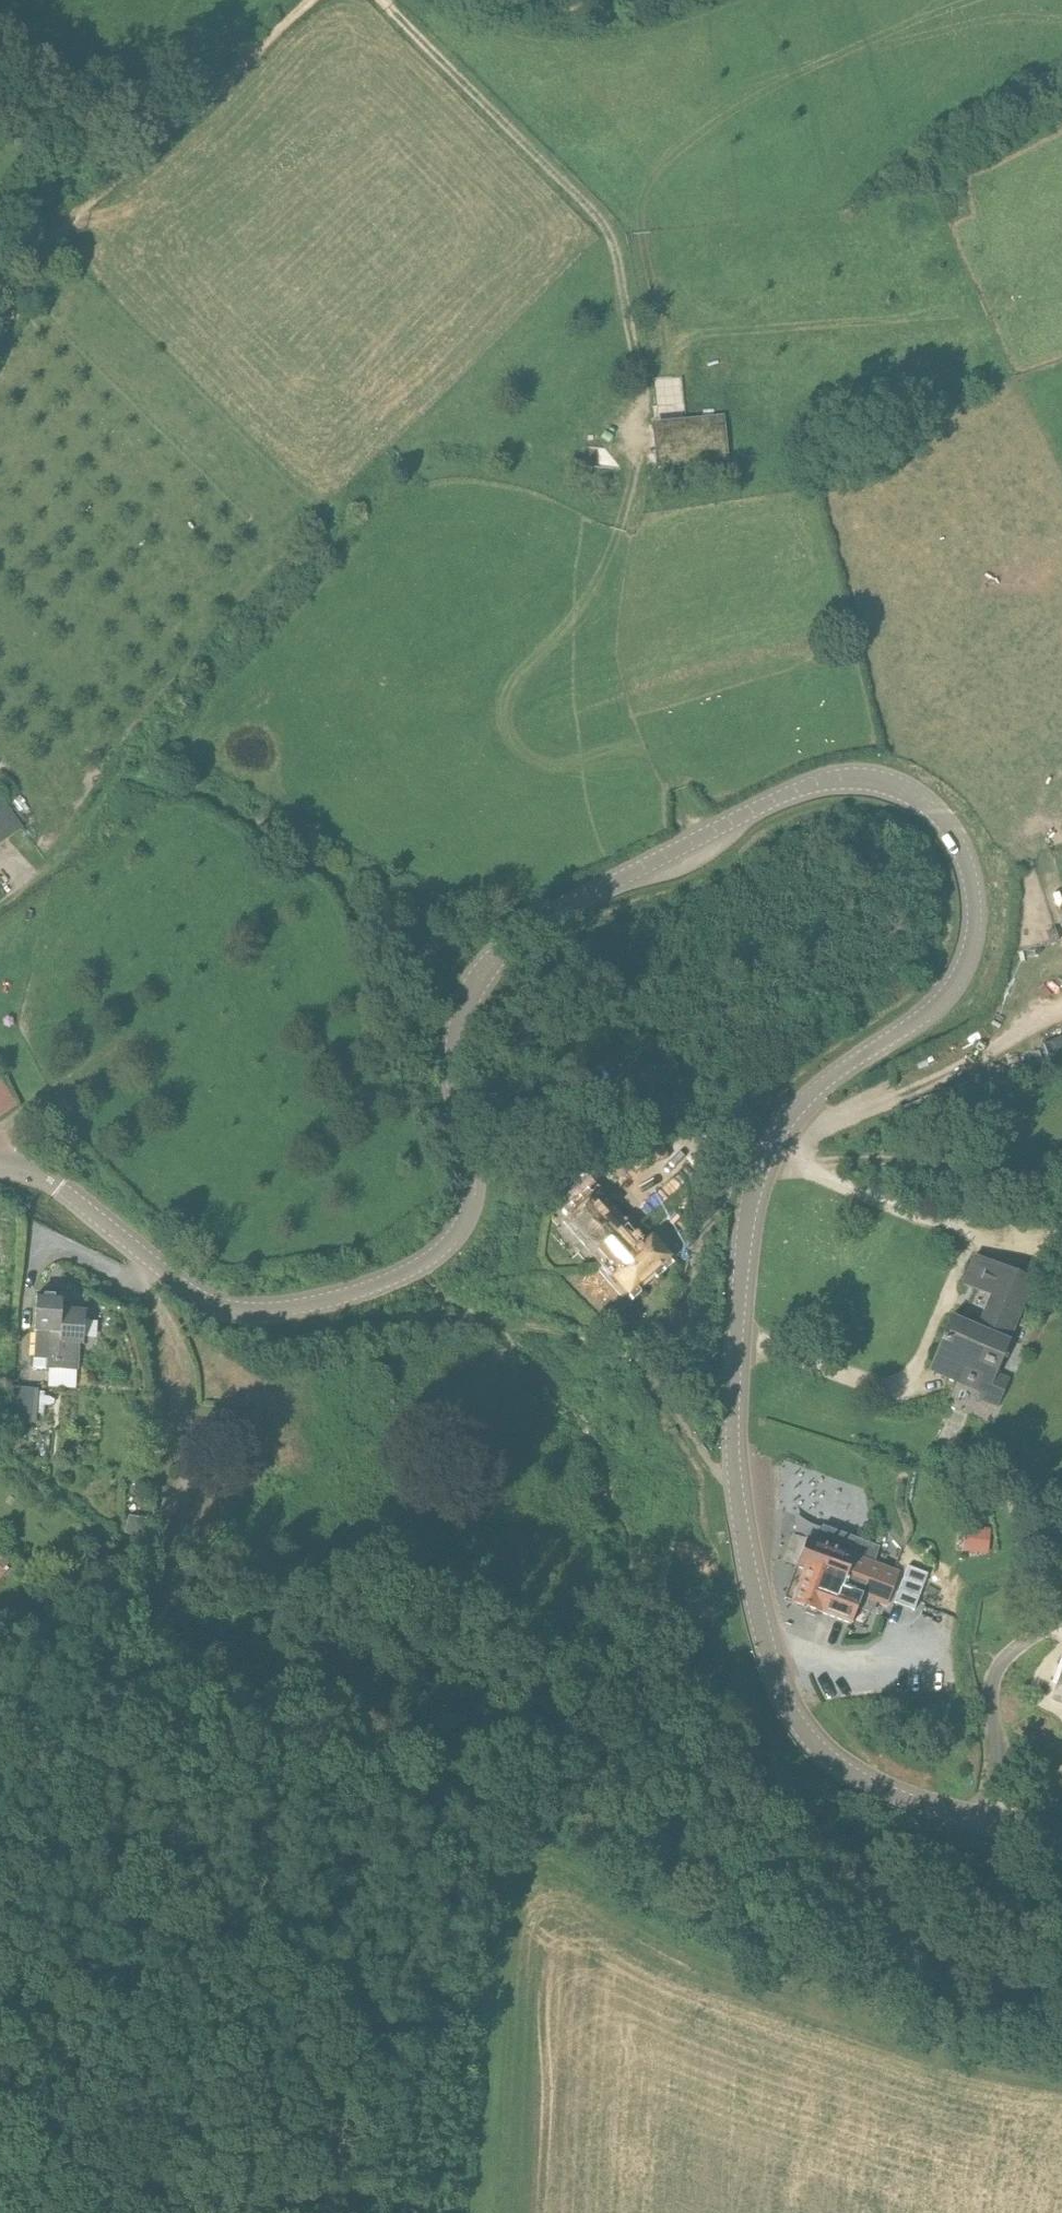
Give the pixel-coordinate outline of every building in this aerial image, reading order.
[(711,447),(709,428),(656,434),(658,453),(711,447)] [(23,827),(6,802),(0,807),(0,843),(23,827)] [(1061,1052),(1061,1038),(1044,1046),(1049,1058),(1061,1052)] [(19,1103),(4,1075),(0,1076),(0,1113),(19,1103)] [(603,1262),(636,1233),(636,1232),(585,1174),(563,1194),(577,1210),(563,1222),(600,1264),(603,1262)] [(629,1291),(667,1258),(668,1257),(652,1238),(651,1239),(651,1240),(650,1241),(639,1229),(636,1232),(636,1233),(603,1262),(629,1291)] [(950,1318),(929,1370),(949,1379),(953,1371),(969,1378),(968,1380),(972,1382),(973,1380),(992,1387),(1010,1342),(1005,1340),(1030,1278),(976,1256),(964,1285),(993,1297),(979,1329),(950,1318)] [(86,1312),(62,1310),(63,1297),(51,1296),(48,1294),(43,1294),(41,1296),(37,1296),(35,1332),(37,1332),(35,1366),(77,1369),(79,1344),(84,1344),(86,1312)] [(34,1388),(14,1386),(11,1421),(31,1422),(34,1388)] [(1001,1405),(1004,1396),(985,1388),(981,1397),(1001,1405)] [(1005,1476),(997,1473),(992,1486),(1000,1489),(1005,1476)] [(155,1526),(155,1520),(128,1516),(125,1539),(155,1551),(155,1539),(155,1526)] [(165,1526),(155,1526),(155,1539),(165,1539),(165,1526)] [(990,1529),(965,1527),(962,1553),(988,1555),(990,1529)] [(887,1605),(891,1594),(899,1573),(874,1564),(878,1551),(855,1543),(850,1555),(807,1540),(796,1567),(804,1570),(792,1602),(807,1608),(806,1613),(815,1616),(817,1612),(851,1625),(862,1596),(887,1605)] [(120,1565),(126,1559),(115,1549),(109,1555),(120,1565)] [(0,1563),(0,1567),(4,1570),(9,1565),(2,1560),(0,1563)] [(907,1567),(894,1604),(914,1611),(928,1574),(907,1567)] [(1052,1682),(1059,1684),(1053,1699),(1061,1703),(1061,1656),(1052,1682)]
